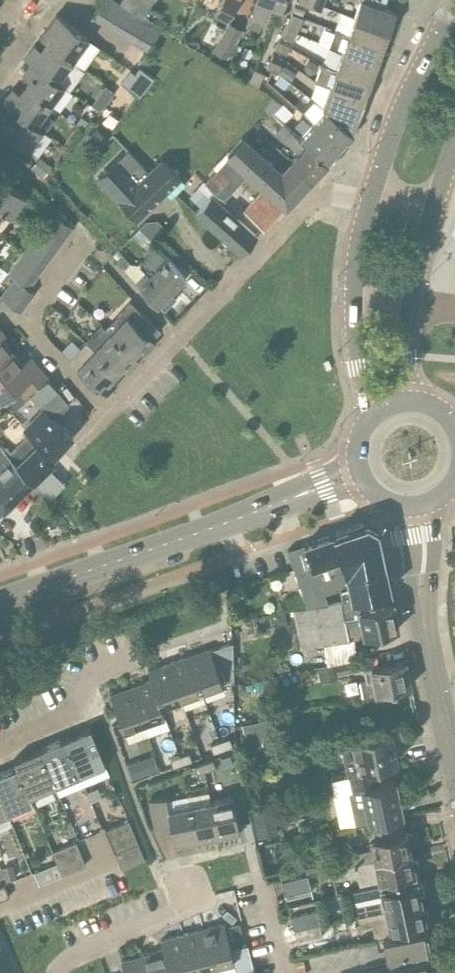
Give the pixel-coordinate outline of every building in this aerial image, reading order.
[(104,24),(118,3),(114,0),(104,0),(93,17),(104,24)] [(155,0),(122,0),(120,4),(129,9),(140,15),(146,18),(149,12),(155,0)] [(215,17),(228,23),(230,21),(240,0),(223,0),(215,17)] [(281,9),(284,0),(256,0),(250,15),(263,20),(268,5),(281,9)] [(322,10),(326,0),(312,0),(310,6),(322,10)] [(383,7),(385,0),(361,0),(355,17),(390,30),(397,12),(383,7)] [(104,24),(115,31),(129,9),(120,4),(118,3),(104,24)] [(115,31),(126,38),(140,15),(129,9),(115,31)] [(72,61),(77,55),(89,38),(56,15),(45,31),(51,36),(47,42),(72,61)] [(126,38),(137,45),(151,22),(146,18),(140,15),(126,38)] [(349,34),(384,47),(390,30),(355,17),(349,34)] [(230,21),(228,23),(213,50),(228,58),(244,29),(230,21)] [(299,26),(288,21),(285,28),(296,32),(299,26)] [(151,22),(137,45),(148,52),(163,29),(151,22)] [(296,32),(285,28),(282,35),(293,39),(296,32)] [(342,52),(378,64),(384,47),(349,34),(336,30),(330,46),(342,50),(342,52)] [(276,48),(287,53),(290,45),(279,41),(276,48)] [(72,61),(47,42),(42,49),(35,44),(25,58),(32,63),(58,81),(69,88),(83,68),(72,61)] [(336,69),(372,82),(378,64),(342,52),(336,69)] [(267,67),(278,72),(281,64),(270,60),(267,67)] [(58,81),(32,63),(23,75),(30,81),(25,87),(50,105),(64,86),(58,81)] [(372,82),(336,69),(323,64),(317,81),(329,86),(365,99),(372,82)] [(296,72),(284,65),(279,73),(292,80),(296,72)] [(139,95),(153,77),(140,67),(135,73),(131,70),(122,82),(139,95)] [(258,85),(264,73),(255,69),(249,81),(258,85)] [(351,132),(352,131),(355,128),(365,99),(329,86),(322,106),(326,109),(351,132)] [(37,124),(50,105),(25,87),(20,93),(13,88),(3,101),(10,106),(11,106),(37,124)] [(100,111),(107,102),(99,95),(92,105),(100,111)] [(271,115),(282,103),(273,97),(265,109),(271,115)] [(274,112),(279,117),(284,122),(293,113),(283,103),(274,112)] [(36,125),(37,124),(11,106),(10,106),(1,119),(8,124),(3,131),(28,149),(40,133),(43,130),(36,125)] [(314,123),(342,148),(354,134),(352,131),(351,132),(326,109),(314,123)] [(89,122),(82,117),(77,124),(84,129),(89,122)] [(298,152),(292,159),(314,179),(328,163),(308,144),(307,145),(300,139),(301,138),(284,123),(275,132),(298,152)] [(301,138),(300,139),(307,145),(308,144),(328,163),(342,148),(314,123),(301,138)] [(86,141),(100,152),(111,137),(97,127),(86,141)] [(243,136),(226,154),(229,157),(230,156),(249,172),(265,186),(285,204),(288,207),(314,179),(292,159),(292,160),(291,159),(281,170),(243,136)] [(230,156),(229,157),(207,182),(226,199),(249,172),(230,156)] [(50,164),(40,157),(32,168),(42,176),(50,164)] [(165,190),(164,190),(171,197),(185,183),(161,157),(147,170),(149,173),(165,190)] [(139,178),(132,170),(111,189),(137,217),(164,190),(165,190),(149,173),(147,170),(139,178)] [(8,206),(19,190),(0,176),(0,206),(5,210),(8,206)] [(285,204),(265,186),(244,209),(264,227),(285,204)] [(212,195),(197,212),(241,252),(256,235),(212,195)] [(44,224),(64,239),(74,226),(53,211),(44,224)] [(57,248),(64,239),(44,224),(37,233),(57,248)] [(50,259),(57,248),(37,233),(29,244),(50,259)] [(43,268),(50,259),(29,244),(23,253),(43,268)] [(169,258),(157,248),(145,258),(137,267),(150,279),(139,290),(157,306),(186,277),(169,258)] [(119,250),(114,254),(133,277),(138,272),(119,250)] [(36,277),(43,268),(23,253),(16,262),(36,277)] [(29,287),(36,277),(16,262),(8,272),(15,277),(29,287)] [(8,287),(28,302),(35,292),(29,287),(15,277),(8,287)] [(21,311),(28,302),(8,287),(0,296),(21,311)] [(110,331),(134,354),(139,349),(145,354),(157,343),(152,338),(160,330),(131,301),(117,316),(121,320),(110,331)] [(94,348),(93,349),(117,372),(123,366),(129,372),(140,360),(134,354),(110,331),(94,348)] [(12,352),(0,337),(0,361),(12,352)] [(94,348),(87,342),(69,360),(106,395),(118,383),(111,378),(117,372),(93,349),(94,348)] [(29,393),(47,378),(39,368),(35,372),(26,362),(23,365),(12,352),(0,361),(0,404),(17,389),(24,397),(29,393)] [(29,393),(40,406),(58,391),(47,378),(29,393)] [(39,446),(51,459),(73,434),(44,409),(25,431),(30,436),(36,443),(39,446)] [(7,449),(5,451),(16,463),(33,482),(55,461),(53,460),(51,459),(39,446),(36,443),(30,436),(12,454),(7,449)] [(33,482),(16,463),(5,451),(0,445),(0,516),(33,482)] [(328,602),(325,593),(340,587),(344,586),(339,570),(347,567),(385,559),(379,531),(365,523),(288,550),(307,606),(328,602)] [(340,587),(343,598),(343,599),(391,589),(385,559),(347,567),(339,570),(344,586),(340,587)] [(308,607),(294,609),(303,649),(399,628),(391,589),(343,599),(343,598),(328,602),(307,606),(308,607)] [(210,648),(189,656),(202,692),(234,681),(234,643),(211,651),(210,648)] [(206,701),(205,700),(202,691),(189,656),(169,663),(182,699),(186,708),(206,701)] [(339,674),(362,670),(360,659),(337,663),(339,674)] [(361,679),(364,696),(411,686),(406,660),(365,668),(367,678),(361,679)] [(162,706),(182,699),(169,663),(148,670),(151,680),(152,680),(161,705),(162,705),(162,706)] [(322,682),(337,679),(334,663),(319,666),(322,682)] [(255,690),(272,687),(270,678),(254,682),(254,684),(253,684),(247,685),(248,691),(254,690),(255,690)] [(165,715),(162,706),(162,705),(161,705),(152,680),(151,680),(132,687),(144,722),(165,715)] [(123,730),(144,722),(132,687),(111,694),(123,730)] [(392,690),(376,693),(374,693),(376,702),(400,698),(398,689),(392,690)] [(266,720),(249,723),(252,749),(269,747),(266,720)] [(65,738),(80,775),(106,764),(90,728),(65,738)] [(348,789),(381,782),(381,780),(378,766),(398,761),(391,730),(343,740),(349,771),(330,775),(334,792),(348,789)] [(55,785),(80,775),(65,738),(40,749),(55,785)] [(221,742),(223,749),(232,746),(230,739),(221,742)] [(214,752),(223,749),(221,742),(211,744),(214,752)] [(30,796),(55,785),(40,749),(14,759),(17,767),(33,803),(30,796)] [(180,756),(183,763),(192,760),(189,752),(180,756)] [(230,754),(220,757),(224,767),(234,764),(230,754)] [(174,767),(183,763),(180,756),(171,759),(174,767)] [(204,763),(207,771),(216,767),(213,760),(204,763)] [(198,774),(207,771),(204,763),(195,766),(198,774)] [(33,803),(17,767),(0,774),(0,795),(8,813),(33,803)] [(130,774),(133,782),(142,779),(139,771),(130,774)] [(246,785),(255,784),(253,771),(244,773),(246,785)] [(381,782),(348,789),(356,825),(406,815),(398,776),(381,780),(381,782)] [(197,842),(218,838),(211,800),(210,800),(209,791),(188,795),(197,842)] [(176,847),(197,842),(188,795),(167,799),(167,796),(149,800),(155,829),(171,826),(176,847)] [(211,800),(218,838),(240,834),(233,796),(211,800)] [(258,827),(281,822),(279,811),(256,815),(258,827)] [(105,829),(110,841),(134,831),(129,820),(105,829)] [(348,865),(411,851),(406,830),(393,833),(391,822),(369,827),(372,848),(346,852),(346,855),(348,865)] [(279,834),(277,823),(256,828),(258,838),(279,834)] [(110,841),(116,854),(139,843),(134,831),(110,841)] [(53,850),(58,862),(81,853),(76,841),(53,850)] [(139,843),(116,854),(122,868),(145,859),(139,843)] [(411,851),(348,865),(334,868),(337,880),(350,877),(350,876),(358,874),(360,885),(385,881),(385,879),(415,873),(411,851)] [(58,862),(64,874),(86,865),(81,853),(58,862)] [(331,858),(332,862),(304,867),(305,873),(334,868),(348,865),(346,855),(331,858)] [(58,862),(34,872),(39,884),(64,874),(58,862)] [(17,877),(14,864),(3,866),(6,880),(17,877)] [(286,895),(305,890),(311,889),(308,875),(282,881),(286,895)] [(359,917),(422,902),(417,881),(397,885),(354,893),(359,917)] [(5,885),(0,887),(0,901),(10,896),(5,885)] [(392,935),(391,931),(426,924),(422,902),(359,917),(361,926),(373,924),(376,937),(384,936),(384,937),(392,935)] [(295,930),(320,924),(317,911),(291,917),(295,930)] [(203,929),(213,966),(234,960),(225,924),(203,929)] [(298,943),(317,938),(323,936),(320,924),(295,930),(298,943)] [(381,972),(436,972),(433,971),(431,961),(424,962),(422,955),(429,954),(432,950),(427,927),(392,935),(384,937),(387,954),(391,956),(394,968),(381,972)] [(192,971),(213,966),(203,929),(182,935),(192,971)] [(192,971),(182,935),(161,940),(163,950),(170,972),(184,972),(192,971)] [(143,955),(148,972),(170,972),(163,950),(143,955)] [(143,955),(121,960),(125,972),(148,972),(143,955)]
